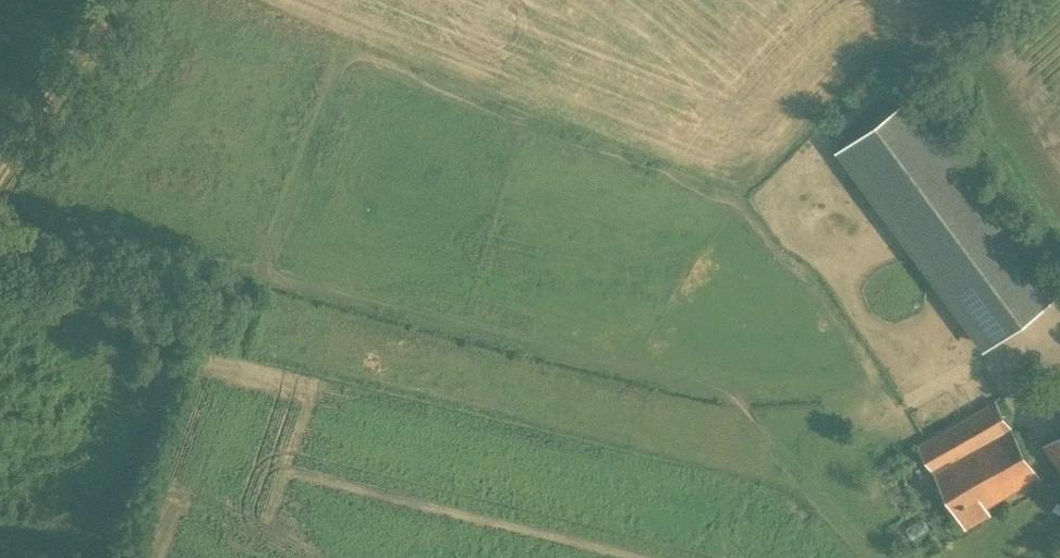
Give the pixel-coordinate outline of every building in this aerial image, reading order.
[(982,347),(1059,289),(1059,279),(918,87),(835,148),(982,347)] [(1039,474),(994,398),(918,443),(963,519),(1039,474)] [(1042,446),(1059,471),(1059,434),(1042,446)]
